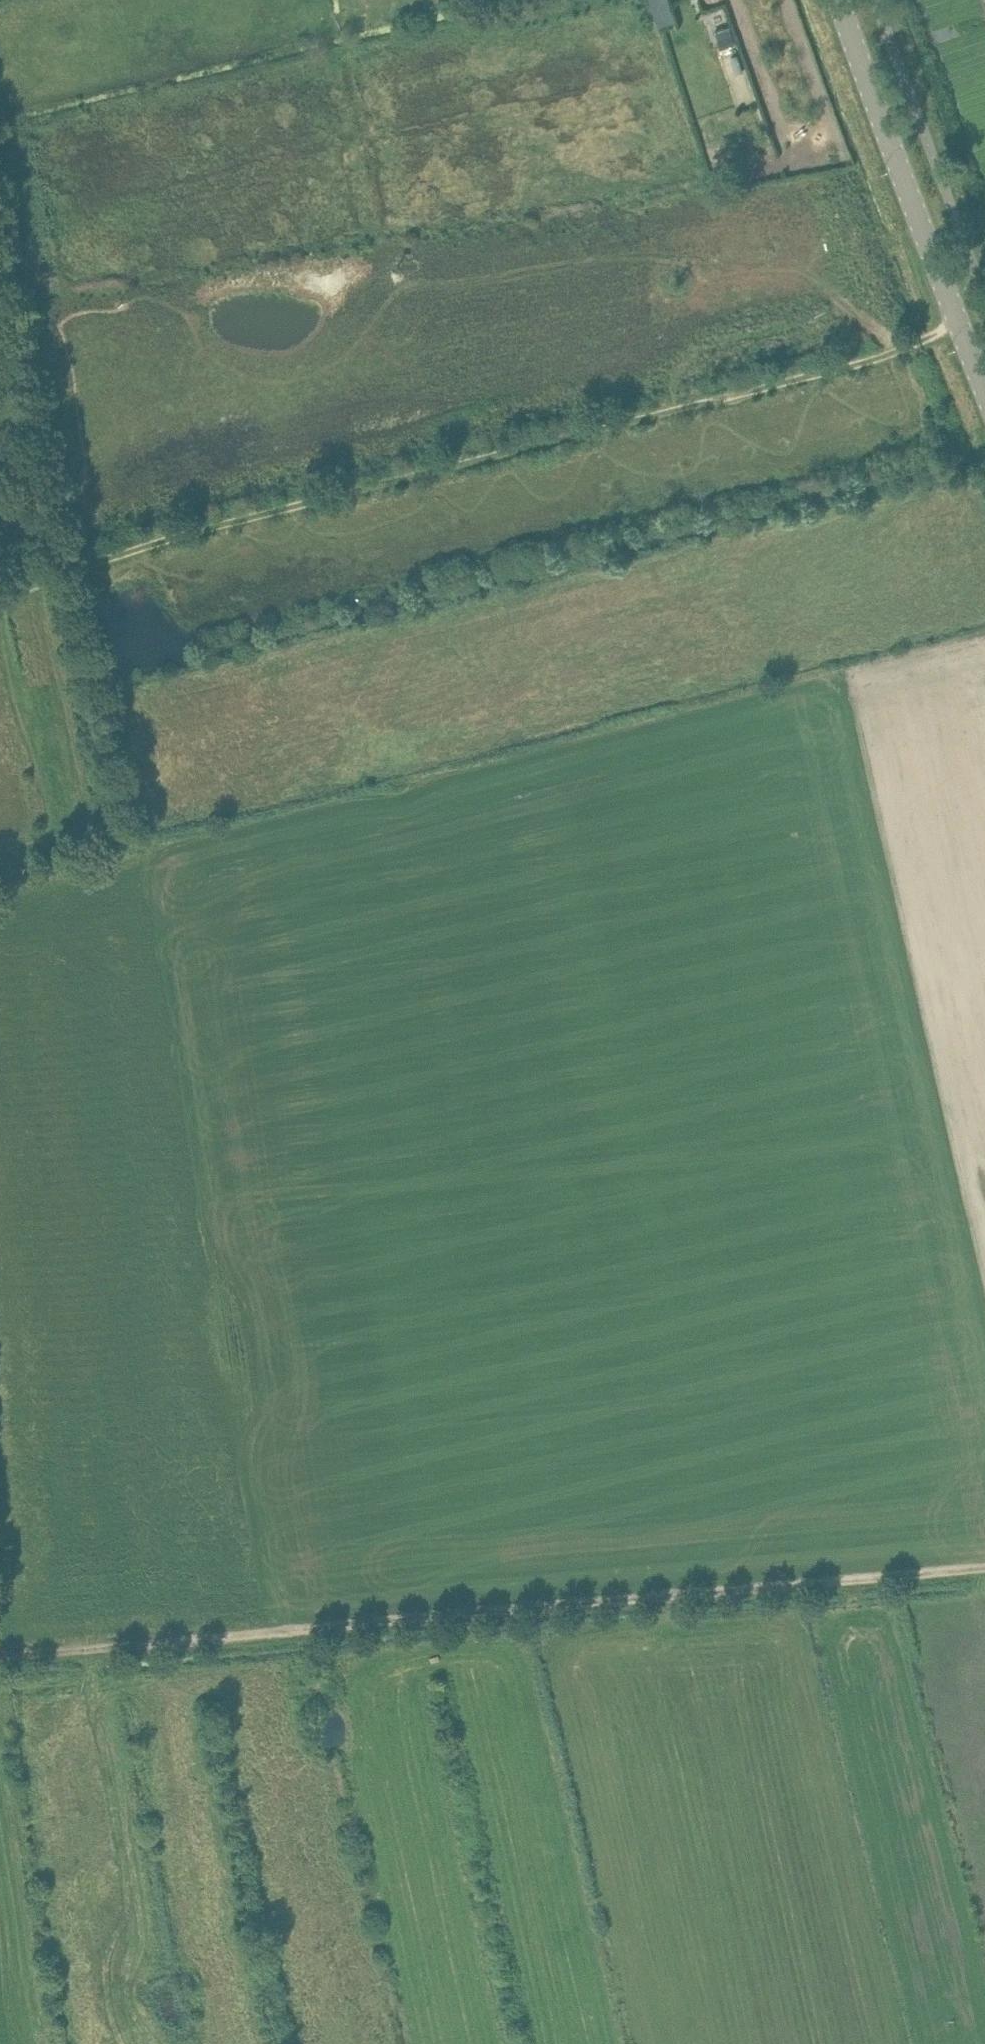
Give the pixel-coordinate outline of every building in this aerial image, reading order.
[(658,27),(676,21),(669,0),(650,0),(658,27)] [(720,46),(734,42),(729,27),(715,32),(720,46)]
